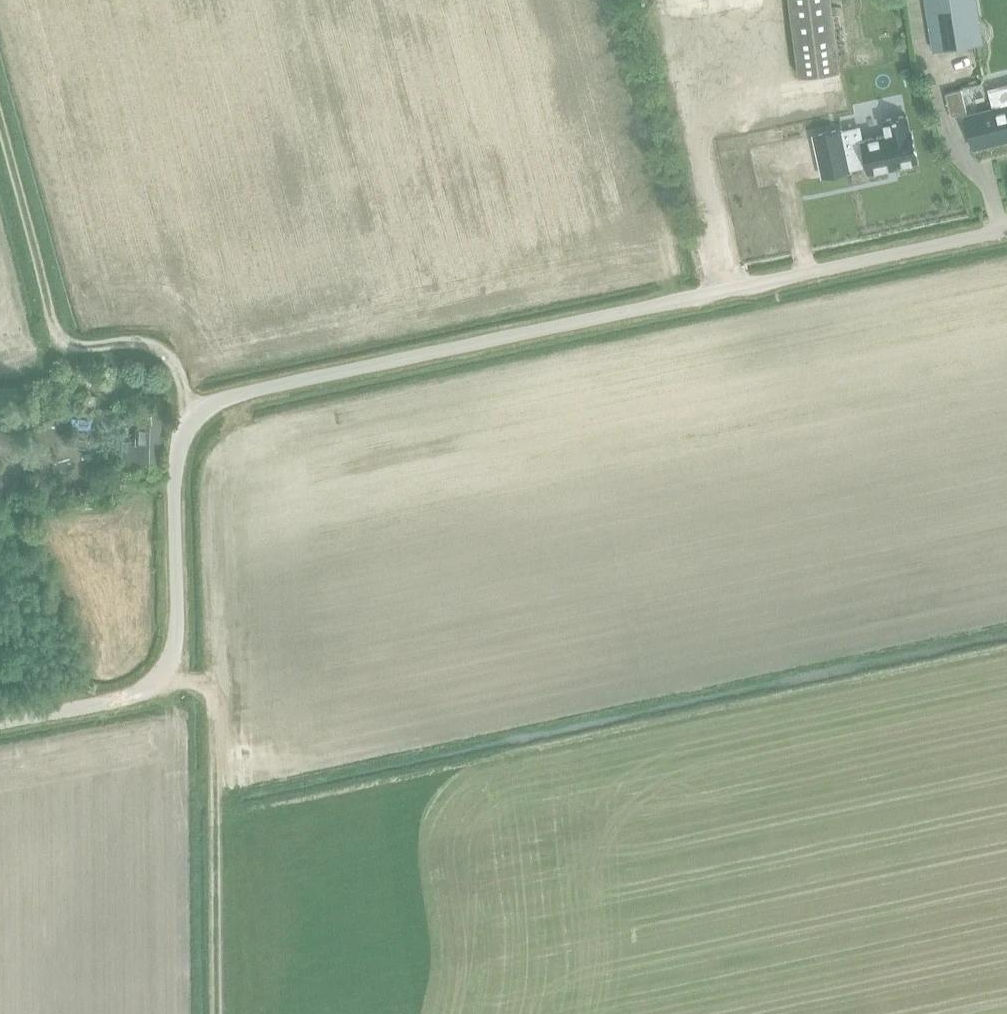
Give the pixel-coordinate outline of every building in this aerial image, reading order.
[(799,76),(839,71),(830,0),(790,0),(799,76)] [(975,0),(926,0),(934,51),(982,43),(975,0)] [(965,117),(973,147),(1005,139),(1004,136),(1006,135),(1006,87),(992,90),(996,109),(969,116),(965,117)] [(961,89),(946,93),(953,120),(965,117),(969,116),(961,89)] [(833,94),(783,103),(789,135),(838,126),(833,94)] [(841,129),(813,135),(822,177),(850,171),(850,168),(866,165),(868,174),(898,167),(898,165),(918,161),(912,130),(910,130),(906,115),(897,117),(897,116),(893,117),(893,118),(884,120),(887,135),(861,141),(862,145),(845,148),(841,129)] [(875,194),(920,180),(915,162),(870,176),(875,194)] [(82,385),(81,395),(88,396),(87,403),(95,404),(97,387),(82,385)] [(161,410),(137,409),(125,409),(125,421),(137,422),(136,443),(125,443),(124,470),(157,471),(157,472),(159,472),(161,410)]
